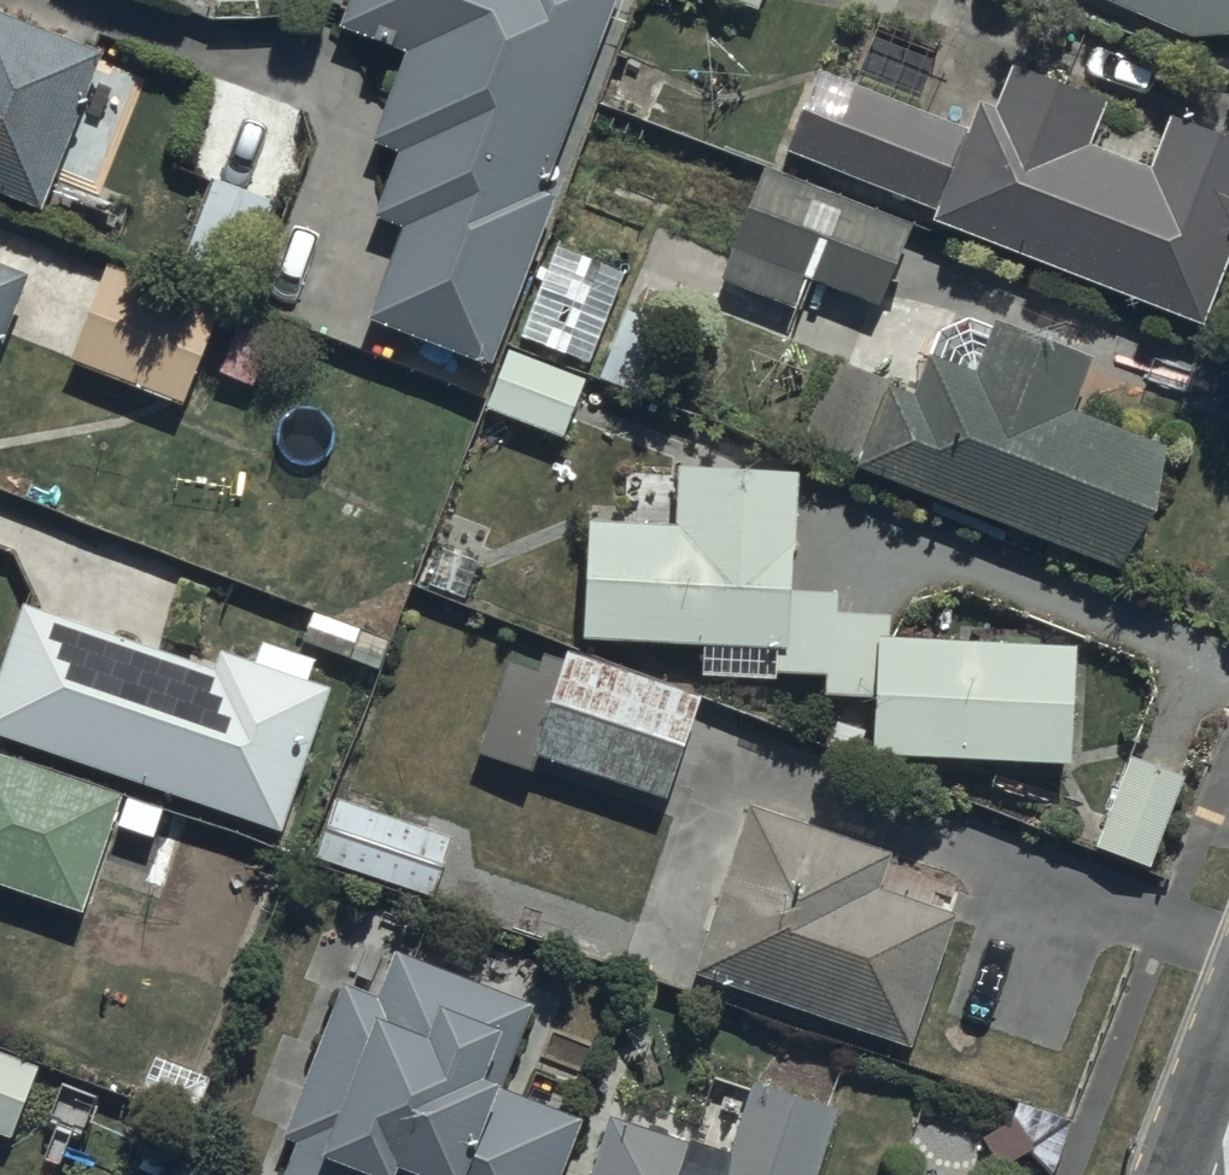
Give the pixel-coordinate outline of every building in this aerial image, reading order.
[(478,365),(615,0),(356,0),(347,25),(408,48),(374,140),(404,151),(379,219),(405,228),(368,324),(478,365)] [(1186,37),(1228,33),(1228,0),(1108,0),(1186,37)] [(41,211),(102,50),(0,12),(0,195),(41,211)] [(1204,321),(1228,260),(1228,139),(1170,115),(1149,166),(1095,144),(1110,106),(1002,62),(974,131),(819,68),(785,151),(1204,321)] [(910,228),(760,170),(716,284),(797,315),(811,280),(879,307),(910,228)] [(213,180),(181,262),(238,284),(270,203),(213,180)] [(618,270),(555,245),(520,335),(583,360),(618,270)] [(30,276),(0,264),(0,353),(30,276)] [(109,271),(72,366),(177,408),(215,314),(109,271)] [(675,327),(621,308),(599,370),(653,389),(675,327)] [(853,470),(1123,573),(1171,447),(1074,410),(1093,362),(996,325),(978,373),(930,355),(916,391),(887,380),(853,470)] [(504,354),(483,409),(562,441),(584,385),(504,354)] [(873,753),(1070,761),(1075,644),(888,637),(889,614),(837,612),(838,590),(791,588),(796,477),(677,472),(675,524),(586,520),(581,642),(773,650),(771,676),(824,678),(823,696),(875,698),(873,753)] [(283,836),(335,688),(221,648),(212,673),(24,607),(0,676),(0,737),(283,836)] [(488,741),(670,806),(704,712),(521,647),(488,741)] [(1129,755),(1095,847),(1148,867),(1182,774),(1129,755)] [(0,767),(0,883),(84,911),(118,806),(0,767)] [(428,895),(450,836),(335,793),(312,851),(428,895)] [(689,976),(909,1047),(952,913),(883,891),(898,845),(748,796),(689,976)] [(278,1174),(560,1174),(582,1121),(504,1088),(535,1012),(373,946),(278,1174)] [(12,1139),(37,1076),(0,1062),(0,1134),(12,1139)] [(847,1116),(753,1087),(732,1153),(612,1115),(593,1174),(829,1174),(847,1116)]
